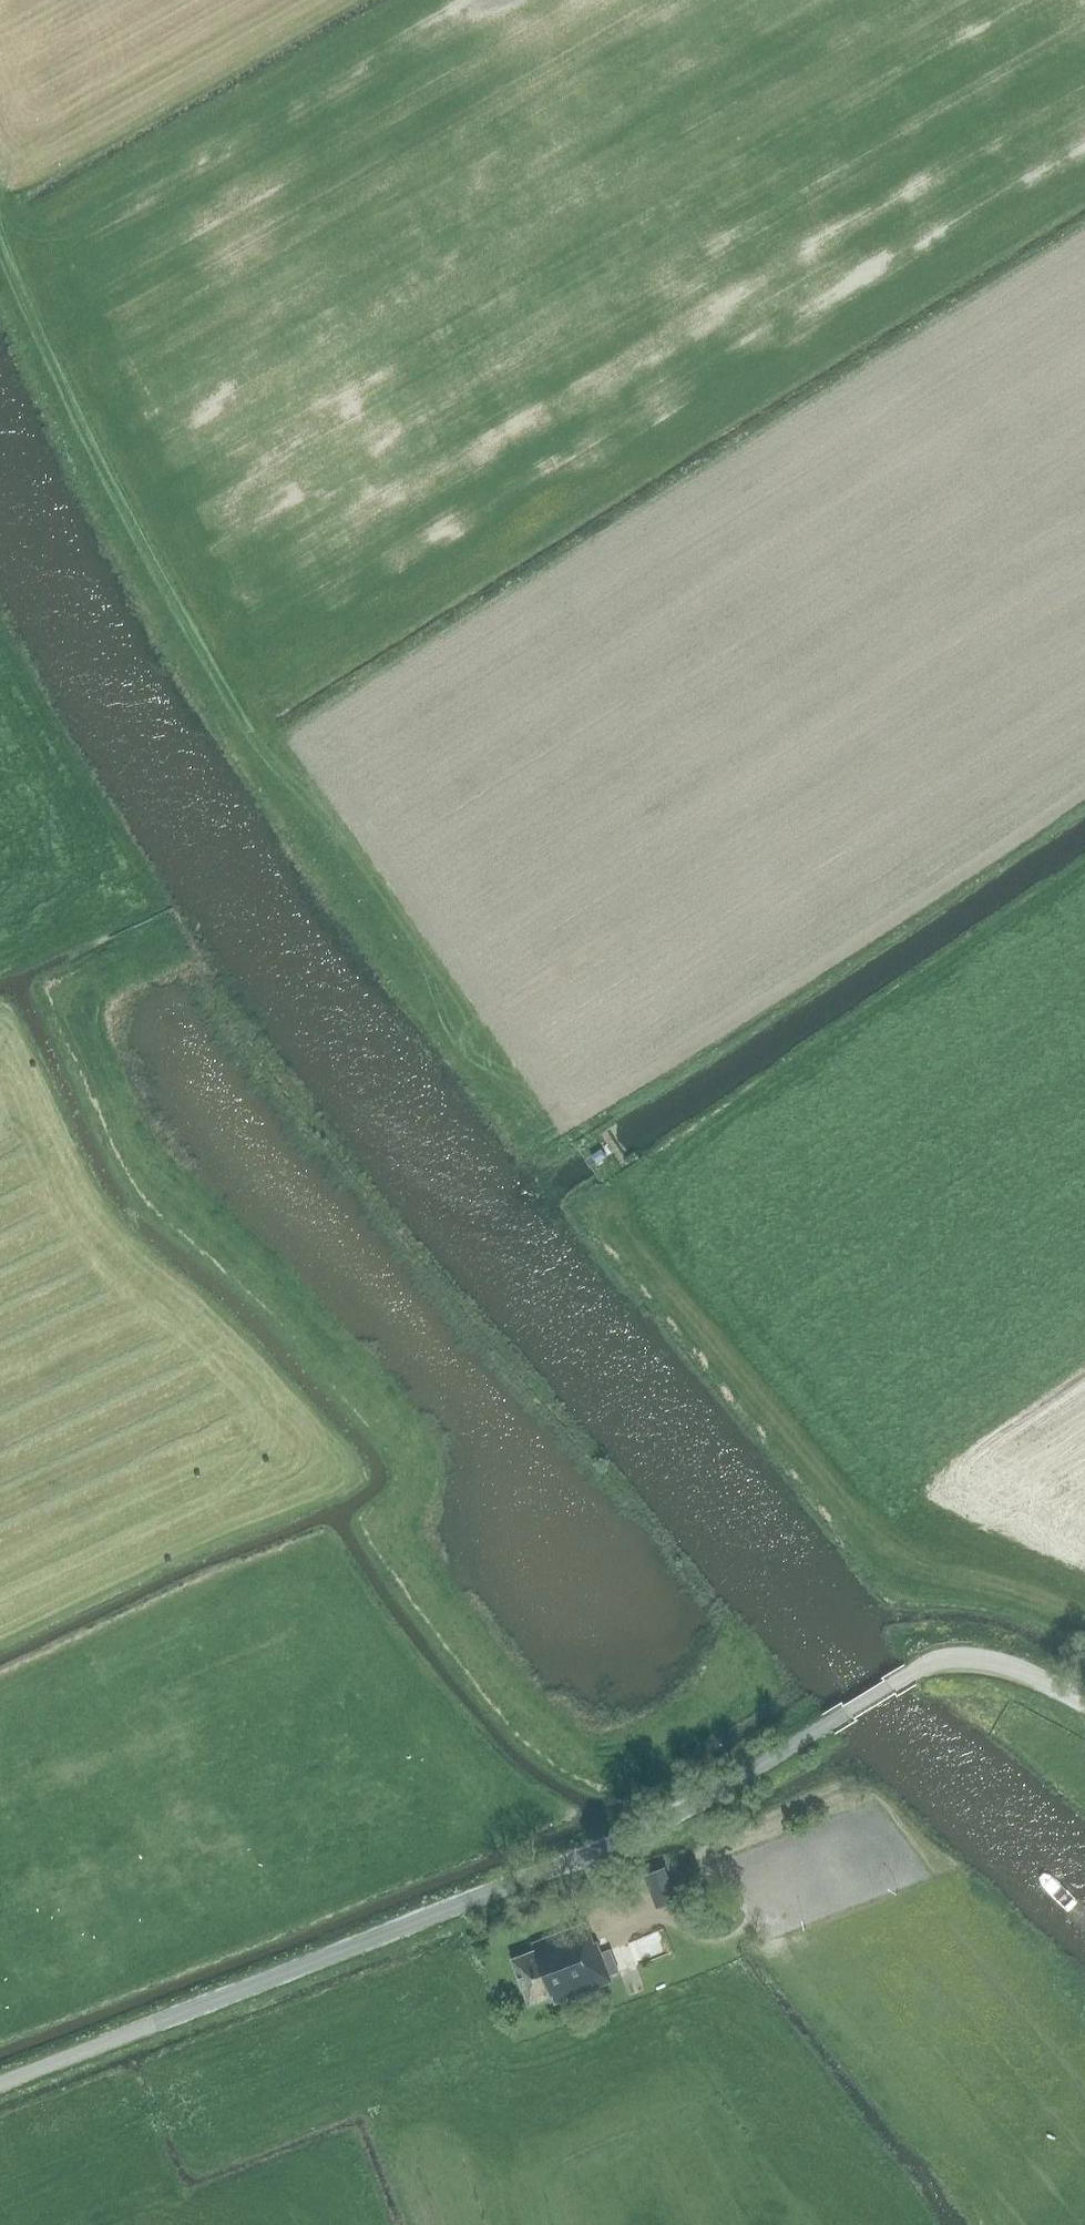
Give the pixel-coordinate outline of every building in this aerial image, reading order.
[(678,1900),(665,1866),(643,1874),(656,1908),(678,1900)] [(609,1975),(619,1971),(610,1949),(601,1953),(596,1941),(594,1941),(586,1922),(531,1944),(534,1951),(512,1959),(530,2005),(551,1996),(554,2003),(612,1981),(609,1975)]
